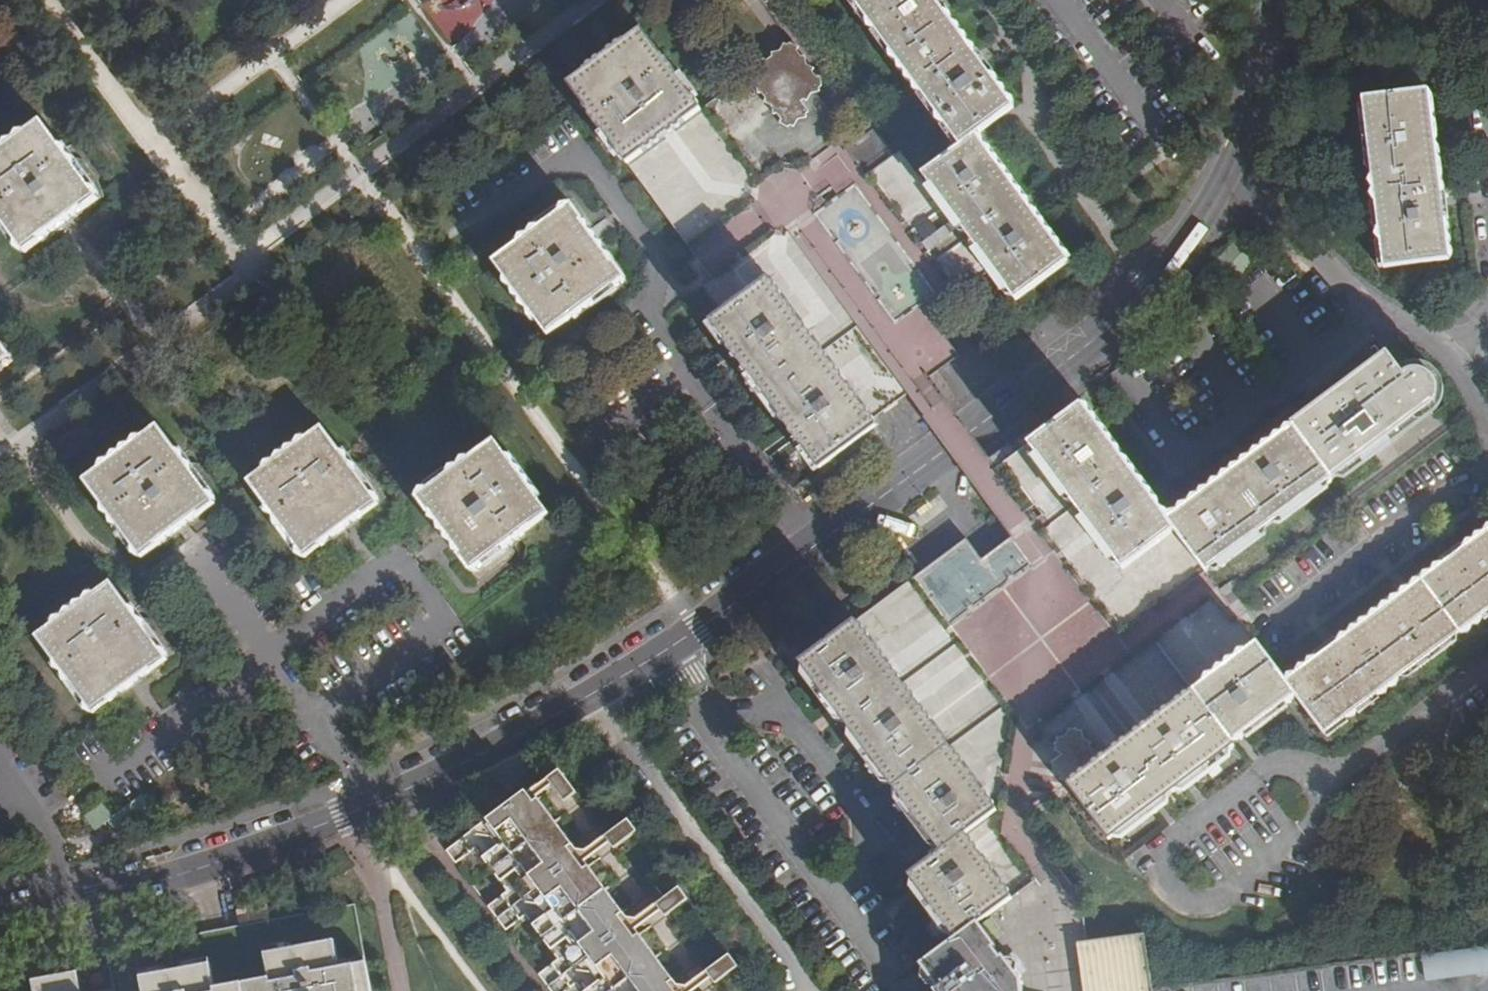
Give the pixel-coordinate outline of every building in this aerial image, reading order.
[(947,305),(994,270),(1018,301),(1032,291),(1069,261),(975,137),(1012,111),(927,0),(860,0),(851,6),(960,150),(921,178),(902,152),(896,155),(859,107),(854,103),(846,108),(843,104),(834,110),(782,41),(745,69),(816,164),(840,196),(819,211),(834,232),(822,242),(813,248),(882,340),(918,388),(958,360),(935,327),(953,314),(947,305)] [(627,157),(699,103),(643,29),(570,82),(627,157)] [(765,281),(868,425),(912,392),(918,388),(882,340),(813,248),(822,242),(834,232),(819,211),(840,196),(816,164),(745,69),(699,103),(627,157),(699,252),(689,260),(725,310),(765,281)] [(1364,98),(1385,267),(1448,260),(1427,90),(1364,98)] [(0,153),(0,218),(28,254),(98,200),(39,123),(0,153)] [(572,204),(495,260),(549,333),(626,276),(572,204)] [(1191,286),(1201,300),(1242,272),(1273,240),(1263,230),(1251,229),(1227,253),(1206,268),(1191,286)] [(765,281),(725,310),(711,321),(820,468),(871,430),(868,425),(765,281)] [(10,355),(0,342),(0,362),(10,355)] [(1171,519),(1212,572),(1431,405),(1434,400),(1436,393),(1436,387),(1434,380),(1431,375),(1426,371),(1421,369),(1415,369),(1409,370),(1404,372),(1389,354),(1171,519)] [(1167,606),(1212,572),(1171,519),(1083,403),(1036,438),(1076,490),(1167,606)] [(217,503),(160,427),(86,481),(143,557),(183,528),(217,503)] [(321,428),(249,480),(307,556),(343,530),(378,505),(321,428)] [(498,443),(418,499),(446,538),(469,570),(547,513),(498,443)] [(1045,515),(1018,535),(982,560),(1073,682),(1087,702),(1062,720),(1077,739),(1162,677),(1181,702),(1195,693),(1260,644),(1231,605),(1235,602),(1212,572),(1167,606),(1076,490),(1045,515)] [(1298,696),(1327,733),(1487,612),(1487,530),(1287,681),(1298,696)] [(1011,800),(1024,819),(1070,785),(1181,702),(1162,677),(1077,739),(1062,720),(1048,700),(1073,682),(982,560),(967,540),(870,612),(1011,800)] [(168,661),(110,584),(38,637),(97,713),(138,683),(168,661)] [(942,850),(966,833),(1011,800),(870,612),(802,662),(942,850)] [(1260,644),(1195,693),(1236,748),(1239,746),(1236,740),(1298,696),(1287,681),(1260,644)] [(1181,702),(1070,785),(1103,832),(1109,841),(1236,748),(1195,693),(1181,702)] [(567,803),(580,794),(563,771),(551,780),(567,803)] [(531,791),(450,849),(458,861),(479,848),(511,892),(491,906),(508,929),(528,915),(562,960),(542,975),(554,990),(566,990),(579,983),(585,990),(681,990),(531,791)] [(133,810),(115,820),(107,806),(89,816),(98,832),(115,823),(120,832),(139,821),(133,810)] [(611,836),(620,846),(639,832),(631,822),(611,836)] [(966,833),(942,850),(909,874),(958,940),(981,923),(1014,898),(966,833)] [(663,903),(672,915),(691,901),(682,889),(663,903)] [(145,990),(372,990),(356,906),(209,933),(173,940),(176,964),(141,970),(145,990)] [(1023,981),(981,923),(958,940),(925,964),(942,987),(939,989),(940,990),(1024,990),(1023,981)] [(1091,942),(1072,945),(1078,990),(1154,990),(1154,989),(1148,935),(1091,942)] [(1487,972),(1487,947),(1419,958),(1423,982),(1487,972)] [(713,970),(721,981),(741,967),(732,957),(713,970)] [(113,976),(111,968),(36,982),(37,990),(116,990),(113,976)] [(116,990),(145,990),(141,970),(125,973),(113,976),(116,990)]
